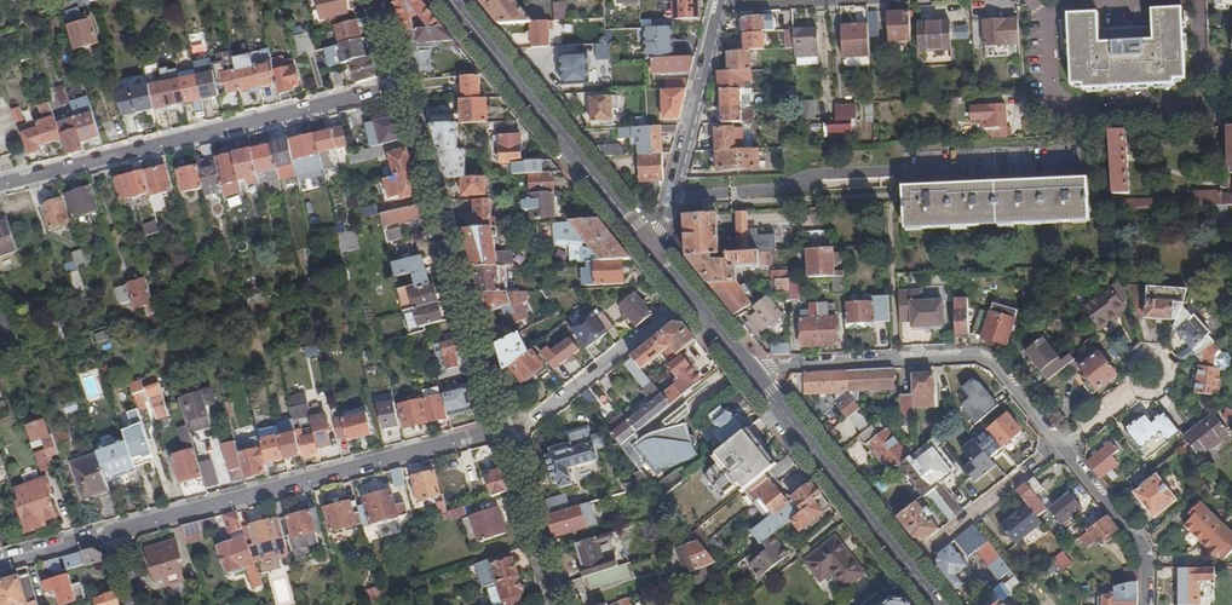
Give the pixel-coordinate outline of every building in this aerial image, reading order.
[(91,1),(91,0),(75,0),(72,1),(67,3),(70,11),(92,4),(91,1)] [(345,0),(317,0),(321,19),(347,13),(345,0)] [(403,30),(415,29),(411,17),(413,15),(416,15),(417,15),(418,15),(429,28),(444,28),(422,0),(394,0),(403,30)] [(514,0),(479,0),(498,24),(530,22),(532,22),(514,0)] [(699,0),(674,0),(676,19),(699,17),(699,0)] [(565,1),(553,2),(554,21),(566,20),(565,1)] [(1098,12),(1068,13),(1072,84),(1084,84),(1084,89),(1174,84),(1174,79),(1185,79),(1182,7),(1152,9),(1153,26),(1099,29),(1098,12)] [(792,8),(780,9),(782,30),(794,29),(794,27),(792,8)] [(867,11),(868,23),(868,33),(879,32),(877,10),(867,11)] [(911,41),(909,11),(889,12),(891,42),(911,41)] [(65,24),(62,15),(54,18),(57,27),(65,24)] [(99,43),(91,16),(81,19),(82,22),(69,26),(76,49),(99,43)] [(743,17),(744,32),(774,30),(773,22),(764,22),(764,16),(743,17)] [(984,21),(986,45),(1020,43),(1018,19),(984,21)] [(335,26),(340,45),(362,39),(357,20),(335,26)] [(549,21),(532,22),(530,22),(532,47),(550,46),(549,35),(549,21)] [(950,22),(919,23),(920,51),(951,50),(950,22)] [(868,23),(841,25),(843,56),(869,55),(868,33),(868,23)] [(958,25),(958,37),(970,37),(970,25),(958,25)] [(806,26),(794,27),(794,29),(795,47),(796,65),(818,63),(817,54),(820,54),(818,28),(806,29),(806,26)] [(415,29),(403,30),(406,42),(417,41),(417,43),(455,41),(444,28),(429,28),(415,29)] [(794,29),(782,30),(783,48),(795,47),(794,29)] [(293,37),(297,55),(315,51),(311,37),(310,32),(293,37)] [(746,50),(728,51),(729,71),(751,70),(750,50),(764,49),(763,32),(745,34),(746,50)] [(326,48),(330,67),(350,62),(367,57),(362,39),(340,45),(326,48)] [(611,49),(611,43),(605,43),(595,44),(595,57),(612,56),(611,49)] [(649,60),(659,59),(658,47),(611,49),(612,56),(612,62),(649,60)] [(144,61),(141,48),(126,52),(128,61),(127,62),(129,71),(132,70),(133,74),(128,75),(137,113),(155,109),(145,67),(144,61)] [(258,78),(260,87),(261,87),(270,85),(272,84),(271,78),(275,77),(272,60),(269,50),(252,54),(258,78)] [(240,90),(240,91),(241,91),(260,87),(258,78),(252,54),(240,57),(243,68),(235,70),(240,90)] [(589,84),(588,54),(561,55),(563,85),(589,84)] [(350,62),(356,84),(377,78),(371,56),(367,57),(350,62)] [(691,71),(695,57),(659,59),(649,60),(649,66),(653,65),(653,73),(691,71)] [(156,58),(144,61),(145,67),(158,64),(156,58)] [(275,77),(281,102),(292,100),(290,92),(294,91),(293,88),(300,86),(294,60),(285,62),(283,58),(272,60),(275,77)] [(197,76),(202,99),(219,95),(211,59),(194,64),(195,71),(197,76)] [(145,67),(155,109),(167,106),(162,83),(158,64),(145,67)] [(228,94),(240,91),(240,90),(235,70),(223,72),(222,69),(218,69),(222,87),(226,86),(228,94)] [(729,71),(719,72),(720,90),(740,88),(744,88),(744,80),(752,79),(751,70),(729,71)] [(180,79),(185,103),(193,101),(196,117),(205,115),(202,99),(197,76),(195,71),(179,75),(180,79)] [(332,73),(336,89),(344,87),(340,72),(332,73)] [(480,76),(461,77),(462,96),(481,95),(480,76)] [(162,83),(167,106),(185,103),(180,79),(165,82),(162,83)] [(753,88),(752,79),(744,80),(744,88),(753,88)] [(687,89),(689,80),(657,82),(658,90),(663,90),(687,89)] [(740,88),(720,90),(721,106),(745,104),(745,101),(741,101),(740,88)] [(663,120),(679,119),(687,89),(663,90),(663,120)] [(62,139),(67,155),(84,151),(82,142),(70,106),(69,102),(65,90),(54,93),(63,122),(66,133),(61,135),(62,139)] [(611,92),(592,92),(592,97),(590,97),(591,122),(613,121),(612,96),(611,92)] [(89,100),(88,96),(69,102),(70,106),(89,100)] [(486,99),(461,100),(461,109),(457,110),(457,114),(461,115),(462,124),(477,123),(483,123),(487,123),(486,99)] [(70,106),(82,142),(100,136),(89,100),(70,106)] [(799,118),(816,117),(815,100),(798,100),(798,101),(799,118)] [(45,145),(46,145),(62,139),(61,135),(57,124),(50,103),(41,106),(46,120),(37,123),(39,128),(45,145)] [(745,104),(721,106),(722,123),(754,121),(753,104),(745,104)] [(1006,104),(987,105),(988,116),(984,116),(984,120),(981,121),(982,131),(993,130),(993,127),(1006,126),(1006,104)] [(856,105),(836,106),(836,116),(836,119),(827,119),(827,130),(857,129),(856,105)] [(15,121),(24,118),(21,106),(11,109),(15,121)] [(361,129),(356,109),(341,113),(344,127),(345,133),(361,129)] [(160,115),(163,131),(172,129),(169,113),(160,115)] [(404,139),(397,116),(388,119),(387,115),(373,119),(374,122),(366,124),(372,147),(380,145),(404,139)] [(127,135),(141,133),(139,116),(125,118),(127,135)] [(57,124),(61,135),(66,133),(63,122),(57,124)] [(458,124),(431,125),(439,152),(459,151),(458,124)] [(651,145),(652,154),(662,153),(670,153),(671,148),(662,149),(661,131),(664,130),(664,131),(676,130),(678,125),(650,127),(651,136),(651,145)] [(721,150),(743,149),(743,128),(740,128),(732,128),(732,125),(716,125),(717,147),(721,147),(721,150)] [(348,146),(345,133),(344,127),(333,130),(337,149),(348,146)] [(647,127),(619,128),(620,138),(630,138),(631,145),(638,144),(639,154),(652,154),(651,145),(647,145),(646,136),(651,136),(650,127),(647,127)] [(40,146),(45,145),(39,128),(23,134),(30,154),(41,150),(40,146)] [(333,130),(315,135),(319,153),(326,181),(338,178),(335,165),(330,166),(327,151),(337,149),(333,130)] [(1126,131),(1111,131),(1114,193),(1130,193),(1126,131)] [(319,153),(315,135),(290,141),(294,159),(319,153)] [(522,163),(520,135),(500,136),(501,164),(522,163)] [(844,136),(844,144),(875,143),(874,135),(844,136)] [(250,143),(248,136),(241,138),(244,151),(252,149),(250,143)] [(294,159),(290,141),(272,145),(280,180),(297,176),(294,159)] [(272,145),(271,142),(263,144),(264,148),(260,148),(258,142),(250,143),(252,149),(252,150),(257,174),(267,171),(273,195),(282,193),(280,180),(272,145)] [(715,142),(698,143),(695,152),(715,150),(715,142)] [(620,144),(598,146),(606,156),(622,155),(620,144)] [(215,159),(212,145),(202,147),(206,164),(199,166),(203,188),(205,192),(222,188),(215,159)] [(380,145),(372,147),(349,153),(351,163),(383,155),(380,145)] [(26,155),(24,149),(13,152),(15,158),(26,155)] [(413,172),(407,149),(390,154),(396,177),(413,172)] [(759,168),(758,149),(743,149),(721,150),(717,151),(718,170),(759,168)] [(252,150),(234,154),(240,181),(257,177),(257,174),(252,150)] [(459,151),(439,152),(447,179),(462,178),(467,178),(466,151),(459,151)] [(652,154),(639,154),(641,181),(664,180),(662,153),(652,154)] [(240,181),(234,154),(215,159),(222,188),(223,195),(242,190),(240,184),(240,181)] [(561,173),(551,161),(540,163),(544,174),(553,174),(561,173)] [(144,172),(142,162),(134,164),(136,174),(129,176),(135,197),(150,193),(144,172)] [(203,188),(199,166),(178,171),(183,193),(203,188)] [(165,167),(144,172),(150,193),(150,196),(171,191),(165,167)] [(413,172),(396,177),(385,179),(390,199),(401,196),(402,199),(420,194),(413,172)] [(553,174),(544,174),(529,175),(531,195),(554,194),(553,174)] [(306,175),(298,177),(301,192),(309,190),(306,175)] [(135,197),(129,176),(114,180),(121,201),(135,197)] [(467,178),(462,178),(462,196),(486,195),(485,177),(467,178)] [(1089,179),(904,186),(905,218),(903,218),(903,224),(904,224),(905,227),(1090,219),(1089,179)] [(98,210),(90,187),(67,196),(75,218),(73,219),(74,223),(81,220),(79,217),(98,210)] [(1114,199),(1114,208),(1215,205),(1231,204),(1231,194),(1222,195),(1222,190),(1200,191),(1200,196),(1114,199)] [(531,195),(523,196),(525,211),(532,211),(533,219),(562,217),(560,193),(554,194),(531,195)] [(70,222),(61,199),(42,206),(51,229),(70,222)] [(490,199),(473,200),(474,218),(467,218),(468,229),(492,228),(496,227),(495,218),(492,218),(490,199)] [(156,220),(166,218),(161,200),(152,202),(156,220)] [(703,204),(704,214),(717,213),(716,203),(703,204)] [(427,215),(423,204),(381,215),(384,230),(387,229),(386,226),(427,215)] [(361,210),(362,219),(378,215),(376,206),(361,210)] [(748,223),(747,211),(736,212),(737,224),(748,223)] [(704,214),(684,215),(684,223),(717,221),(717,213),(704,214)] [(157,222),(159,232),(169,230),(166,218),(156,220),(157,222)] [(599,220),(555,223),(556,237),(548,238),(548,243),(557,242),(557,240),(586,243),(591,250),(589,251),(583,248),(580,250),(586,262),(587,262),(622,259),(630,259),(599,220)] [(8,221),(0,224),(0,257),(18,250),(8,221)] [(344,221),(336,223),(338,234),(347,232),(344,221)] [(717,221),(684,223),(686,255),(766,252),(772,251),(782,251),(782,247),(776,247),(776,235),(759,236),(759,237),(749,237),(748,223),(737,224),(738,241),(719,242),(717,221)] [(146,236),(159,232),(157,222),(144,226),(146,236)] [(468,229),(462,230),(473,267),(497,266),(492,228),(468,229)] [(319,231),(309,233),(311,240),(321,237),(319,231)] [(387,243),(400,239),(398,231),(386,234),(387,243)] [(804,250),(807,249),(821,248),(820,231),(803,232),(804,250)] [(821,248),(832,248),(831,231),(820,231),(821,248)] [(275,258),(272,246),(267,247),(269,260),(275,258)] [(809,277),(817,277),(832,277),(844,276),(844,272),(835,272),(834,264),(844,263),(844,255),(834,255),(833,248),(832,248),(821,248),(807,249),(809,277)] [(88,266),(83,250),(73,254),(78,270),(88,266)] [(686,256),(708,283),(737,282),(737,267),(766,265),(766,252),(686,255),(686,256)] [(417,289),(431,286),(422,257),(393,264),(395,278),(412,274),(417,289)] [(622,259),(587,262),(587,268),(582,269),(583,285),(623,283),(622,259)] [(497,266),(473,267),(481,294),(498,293),(497,266)] [(1058,274),(1053,267),(1036,268),(1038,275),(1058,274)] [(1038,275),(1036,268),(1017,269),(1017,277),(1038,275)] [(78,270),(69,273),(76,293),(85,290),(78,270)] [(776,280),(788,279),(787,271),(772,272),(773,280),(776,280)] [(833,294),(845,294),(844,276),(832,277),(833,294)] [(790,290),(789,278),(788,279),(776,280),(776,290),(790,290)] [(790,299),(790,300),(799,300),(799,278),(789,278),(790,290),(790,299)] [(151,315),(157,313),(146,279),(128,285),(128,287),(117,291),(121,304),(133,301),(135,309),(148,305),(151,315)] [(785,298),(790,299),(790,290),(776,290),(776,280),(773,280),(770,280),(770,295),(784,291),(785,298)] [(708,283),(733,315),(750,304),(754,306),(761,300),(758,296),(750,302),(745,295),(750,292),(745,284),(740,287),(737,282),(708,283)] [(416,310),(439,303),(434,285),(431,286),(417,289),(416,290),(411,291),(416,310)] [(1082,306),(1100,331),(1117,318),(1115,315),(1125,307),(1109,285),(1082,306)] [(1187,290),(1128,286),(1135,318),(1177,320),(1184,306),(1180,304),(1187,290)] [(899,291),(901,322),(913,321),(913,327),(945,326),(944,300),(923,301),(923,289),(899,291)] [(498,293),(481,294),(487,313),(512,305),(513,309),(534,302),(530,291),(498,293)] [(619,306),(635,328),(652,314),(635,293),(619,306)] [(782,314),(767,296),(761,300),(754,306),(754,307),(757,311),(751,316),(763,331),(782,314)] [(865,323),(890,321),(888,296),(864,297),(864,303),(848,303),(848,314),(845,314),(846,329),(865,328),(865,323)] [(956,334),(970,334),(970,333),(969,309),(968,299),(954,300),(956,334)] [(267,301),(249,305),(251,314),(258,313),(269,310),(267,301)] [(429,326),(444,321),(439,303),(416,310),(420,328),(426,326),(429,326)] [(818,304),(819,346),(837,345),(836,316),(828,316),(827,303),(818,304)] [(969,309),(970,333),(1008,344),(1018,310),(993,303),(991,312),(981,310),(969,309)] [(801,347),(819,346),(818,304),(809,304),(809,311),(810,317),(800,318),(801,347)] [(1185,304),(1184,306),(1177,320),(1173,328),(1194,351),(1196,354),(1214,342),(1208,336),(1205,339),(1189,321),(1193,317),(1186,310),(1188,308),(1185,304)] [(571,328),(586,349),(607,333),(606,332),(594,317),(587,308),(581,313),(584,318),(571,328)] [(16,333),(7,309),(0,311),(0,321),(8,344),(18,340),(16,333)] [(270,316),(269,310),(258,313),(259,319),(270,316)] [(417,334),(427,331),(426,326),(420,328),(416,310),(404,312),(406,320),(413,319),(417,334)] [(601,311),(594,317),(606,332),(613,327),(601,311)] [(156,331),(162,330),(157,313),(151,315),(156,331)] [(565,322),(561,316),(546,329),(550,334),(565,322)] [(674,324),(632,358),(641,369),(669,346),(677,356),(696,340),(683,325),(674,324)] [(98,344),(109,341),(107,331),(95,334),(98,344)] [(519,332),(496,344),(505,371),(510,367),(529,351),(519,332)] [(1104,347),(1110,343),(1104,336),(1075,359),(1080,367),(1098,390),(1117,375),(1099,351),(1098,352),(1097,351),(1103,346),(1104,347)] [(1025,351),(1048,380),(1075,359),(1070,354),(1062,361),(1043,337),(1025,351)] [(543,356),(554,370),(579,350),(570,338),(562,344),(561,342),(558,344),(560,346),(552,352),(551,351),(543,356)] [(463,356),(459,340),(435,346),(438,357),(444,355),(448,370),(459,367),(457,357),(463,356)] [(1215,341),(1214,342),(1196,354),(1201,361),(1200,365),(1199,365),(1195,392),(1216,396),(1216,394),(1219,394),(1221,386),(1217,386),(1220,369),(1224,370),(1230,366),(1231,359),(1227,353),(1222,352),(1215,341)] [(771,355),(790,355),(790,344),(771,344),(771,355)] [(529,351),(510,367),(523,383),(543,366),(530,350),(529,351)] [(663,396),(670,405),(701,380),(683,356),(669,367),(678,378),(675,380),(677,384),(663,396)] [(641,369),(632,358),(625,364),(645,389),(643,391),(652,402),(628,421),(637,432),(670,405),(663,396),(649,379),(641,369)] [(954,365),(943,366),(947,382),(957,379),(954,365)] [(894,388),(893,368),(846,370),(847,392),(855,402),(858,398),(858,390),(894,388)] [(847,392),(846,370),(804,372),(805,394),(834,393),(835,402),(847,417),(859,407),(855,402),(847,392)] [(933,373),(912,373),(913,394),(914,407),(934,406),(933,373)] [(169,416),(166,404),(157,375),(130,384),(138,410),(146,408),(144,401),(151,399),(158,419),(169,416)] [(978,376),(963,388),(971,399),(963,405),(977,425),(1001,407),(978,376)] [(443,391),(449,417),(473,410),(473,409),(477,408),(475,398),(470,399),(466,386),(443,391)] [(588,389),(580,395),(591,409),(599,403),(588,389)] [(204,393),(180,400),(190,434),(211,427),(205,405),(208,404),(204,393)] [(424,400),(430,423),(447,419),(441,396),(440,396),(439,393),(432,395),(433,398),(424,400)] [(744,399),(739,393),(703,421),(724,447),(746,430),(730,410),(744,399)] [(317,448),(318,448),(330,445),(327,432),(330,431),(326,415),(321,417),(319,406),(309,409),(305,394),(288,398),(293,420),(296,433),(300,433),(298,427),(296,419),(311,416),(313,424),(315,434),(315,435),(317,448)] [(914,407),(913,394),(900,395),(901,416),(911,416),(914,415),(914,407)] [(405,429),(430,423),(424,400),(416,402),(409,403),(399,406),(405,429)] [(394,428),(400,426),(395,403),(378,407),(384,433),(394,430),(394,428)] [(634,446),(648,463),(657,474),(662,472),(659,468),(664,465),(683,461),(692,458),(697,456),(693,445),(695,445),(696,444),(697,441),(697,439),(696,437),(695,436),(693,435),(690,435),(686,418),(691,413),(688,404),(664,422),(669,428),(651,433),(645,437),(642,439),(634,446)] [(138,410),(127,413),(132,428),(123,430),(126,440),(133,460),(142,457),(143,459),(153,456),(138,410)] [(957,419),(955,411),(946,414),(949,426),(957,419)] [(1180,432),(1163,411),(1153,419),(1147,413),(1127,430),(1142,449),(1161,434),(1168,442),(1180,432)] [(373,435),(368,413),(343,419),(349,442),(373,435)] [(622,414),(606,427),(621,445),(636,432),(637,432),(628,421),(622,414)] [(1188,442),(1200,457),(1229,433),(1212,414),(1184,436),(1188,442)] [(984,451),(990,458),(1010,441),(1012,444),(1015,441),(1013,438),(1021,431),(1007,415),(987,431),(993,439),(989,442),(991,445),(984,451)] [(53,436),(47,420),(34,424),(31,416),(22,419),(33,448),(44,444),(46,450),(48,457),(59,453),(53,436)] [(862,433),(874,424),(867,416),(856,425),(862,433)] [(911,416),(901,416),(884,417),(883,418),(890,426),(912,423),(911,416)] [(890,426),(883,418),(874,424),(862,433),(858,436),(865,445),(868,442),(892,471),(900,464),(907,458),(899,447),(885,430),(890,426)] [(277,427),(285,460),(301,456),(297,439),(296,433),(293,420),(277,424),(277,427)] [(555,472),(550,473),(553,484),(558,483),(560,489),(573,484),(568,469),(599,459),(596,449),(604,446),(601,437),(597,434),(592,436),(589,426),(566,432),(570,443),(549,449),(550,455),(545,456),(548,467),(553,466),(555,472)] [(261,441),(266,464),(285,460),(277,427),(259,431),(260,436),(261,441)] [(746,430),(724,447),(714,456),(721,466),(703,481),(719,501),(738,486),(743,493),(747,490),(777,465),(748,429),(746,430)] [(833,429),(828,432),(834,439),(838,435),(833,429)] [(69,430),(53,436),(59,453),(60,456),(69,453),(67,448),(73,446),(72,439),(69,430)] [(232,451),(237,449),(235,442),(232,431),(226,432),(230,447),(231,446),(232,451)] [(987,431),(977,441),(984,451),(991,445),(989,442),(993,439),(987,431)] [(636,432),(621,445),(640,469),(648,463),(634,446),(642,439),(636,432)] [(916,452),(907,458),(900,464),(925,495),(925,496),(928,494),(934,489),(942,483),(954,474),(936,451),(944,444),(944,441),(938,434),(916,452)] [(301,456),(301,457),(319,452),(318,448),(317,448),(315,435),(297,439),(301,456)] [(238,453),(245,479),(265,474),(263,465),(266,464),(261,441),(257,442),(256,440),(253,438),(235,442),(237,449),(238,453)] [(975,481),(996,465),(990,458),(984,451),(977,441),(975,438),(962,448),(972,461),(964,467),(971,477),(975,481)] [(126,440),(97,451),(98,455),(108,482),(137,472),(133,460),(126,440)] [(1100,478),(1102,477),(1107,473),(1113,480),(1118,476),(1112,469),(1119,464),(1113,455),(1119,450),(1112,441),(1089,460),(1087,462),(1100,478)] [(199,465),(194,448),(189,449),(190,452),(171,458),(178,483),(188,480),(193,479),(202,476),(199,465)] [(48,457),(46,450),(35,454),(42,472),(53,468),(48,457)] [(232,482),(245,479),(238,453),(226,456),(232,482)] [(0,455),(0,484),(10,482),(0,455)] [(84,498),(110,489),(108,482),(98,455),(72,463),(84,498)] [(795,462),(789,456),(777,465),(747,490),(756,502),(761,498),(774,515),(775,514),(789,504),(792,501),(792,499),(791,498),(790,496),(787,496),(785,498),(775,486),(780,482),(776,478),(795,462)] [(202,476),(206,489),(219,485),(212,461),(199,465),(202,476)] [(408,466),(401,468),(402,475),(410,473),(408,466)] [(401,468),(390,471),(393,481),(395,482),(404,480),(402,475),(401,468)] [(1126,478),(1133,486),(1144,477),(1146,475),(1140,468),(1126,478)] [(509,492),(503,469),(486,475),(493,497),(509,492)] [(783,484),(794,494),(808,480),(797,470),(783,484)] [(1146,475),(1144,477),(1148,482),(1135,493),(1155,518),(1178,500),(1157,475),(1156,475),(1153,470),(1146,475)] [(435,471),(413,478),(419,502),(442,496),(435,471)] [(623,484),(626,492),(652,484),(642,472),(635,474),(637,480),(623,484)] [(21,501),(17,502),(22,516),(28,531),(41,527),(39,522),(57,515),(48,493),(52,491),(46,477),(16,489),(21,501)] [(1034,477),(1017,490),(1028,504),(1038,517),(1047,510),(1035,495),(1043,488),(1034,477)] [(478,478),(471,480),(476,494),(483,492),(478,478)] [(476,494),(471,480),(467,481),(472,496),(476,494)] [(963,510),(942,483),(934,489),(956,516),(963,510)] [(822,497),(812,484),(793,499),(794,500),(792,501),(789,504),(775,514),(753,532),(762,545),(764,543),(774,536),(784,528),(792,521),(822,497)] [(1184,504),(1190,511),(1188,514),(1191,517),(1183,525),(1207,550),(1207,551),(1210,554),(1214,549),(1219,554),(1224,559),(1231,551),(1231,532),(1231,534),(1200,502),(1210,491),(1204,484),(1184,504)] [(934,489),(928,494),(950,521),(956,516),(934,489)] [(362,524),(363,527),(408,515),(405,503),(395,506),(391,491),(364,498),(366,505),(358,507),(362,524)] [(1069,492),(1050,507),(1062,524),(1082,508),(1069,492)] [(565,495),(544,501),(548,515),(570,509),(565,495)] [(831,507),(822,497),(792,521),(801,531),(831,507)] [(922,502),(920,499),(917,502),(897,517),(914,538),(927,540),(939,530),(919,504),(922,502)] [(358,507),(356,500),(325,509),(331,532),(362,524),(358,507)] [(495,501),(481,506),(481,509),(477,511),(478,514),(472,517),(481,543),(506,533),(495,501)] [(592,502),(580,506),(586,527),(598,524),(592,502)] [(1038,517),(1028,504),(1001,525),(1016,544),(1043,522),(1038,517)] [(1190,511),(1184,504),(1181,507),(1188,514),(1190,511)] [(570,509),(548,515),(555,538),(586,528),(586,527),(580,506),(570,509)] [(463,507),(448,512),(450,518),(465,513),(463,507)] [(747,511),(752,521),(759,517),(755,507),(747,511)] [(311,510),(280,519),(284,536),(284,537),(287,536),(290,548),(291,551),(297,549),(296,546),(318,540),(311,510)] [(236,511),(223,515),(230,535),(231,534),(243,530),(236,511)] [(1118,530),(1107,516),(1100,522),(1090,530),(1080,538),(1084,543),(1093,536),(1100,544),(1118,530)] [(1090,530),(1100,522),(1095,516),(1085,524),(1090,530)] [(215,517),(181,526),(186,544),(204,540),(202,531),(218,527),(215,517)] [(280,519),(280,518),(273,520),(273,519),(250,525),(255,545),(275,539),(275,542),(277,542),(279,541),(278,537),(284,536),(280,519)] [(974,524),(955,540),(968,557),(976,550),(999,579),(1006,573),(1011,579),(1016,576),(974,524)] [(699,528),(692,533),(699,541),(702,545),(708,540),(699,528)] [(243,530),(231,534),(233,542),(246,538),(243,530)] [(762,545),(753,532),(749,537),(757,549),(762,545)] [(279,541),(277,542),(279,550),(287,547),(284,537),(284,536),(278,537),(279,541)] [(603,536),(576,544),(583,568),(601,562),(597,547),(606,544),(603,536)] [(789,555),(774,536),(764,543),(769,549),(750,564),(767,584),(793,563),(787,557),(789,555)] [(246,538),(233,542),(218,548),(228,574),(247,567),(255,590),(263,587),(246,538)] [(835,539),(807,562),(821,580),(832,572),(844,588),(863,574),(835,539)] [(320,543),(318,540),(296,546),(297,549),(320,543)] [(165,577),(166,580),(167,586),(184,581),(178,562),(183,561),(177,541),(147,550),(156,580),(165,577)] [(713,558),(702,545),(699,541),(678,548),(689,574),(716,563),(713,558)] [(937,566),(956,589),(963,584),(956,574),(967,565),(950,544),(938,554),(937,566)] [(66,564),(67,570),(86,565),(87,566),(107,560),(105,555),(94,549),(65,557),(67,564),(66,564)] [(1214,549),(1210,554),(1215,559),(1219,554),(1214,549)] [(1063,551),(1053,559),(1063,571),(1072,563),(1063,551)] [(483,587),(486,586),(496,583),(519,576),(513,558),(509,559),(507,553),(476,564),(483,587)] [(46,562),(48,567),(48,569),(55,573),(63,571),(59,558),(46,562)] [(1138,582),(1138,565),(1125,567),(1127,584),(1138,582)] [(1196,576),(1196,567),(1177,567),(1177,576),(1196,576)] [(705,568),(690,579),(697,587),(712,576),(705,568)] [(606,570),(586,577),(590,590),(610,583),(606,570)] [(30,574),(0,583),(0,595),(3,604),(39,604),(30,574)] [(46,582),(47,589),(48,592),(56,590),(61,604),(63,604),(86,598),(83,587),(74,589),(70,575),(46,582)] [(492,604),(520,604),(523,604),(520,595),(524,594),(519,576),(496,583),(486,586),(492,604)] [(1011,579),(1005,585),(1012,594),(1023,585),(1016,576),(1011,579)] [(273,579),(277,604),(291,602),(286,577),(273,579)] [(47,589),(46,582),(44,580),(38,581),(41,591),(47,589)] [(1200,580),(1179,580),(1179,604),(1201,604),(1200,580)] [(1115,604),(1138,604),(1138,582),(1127,584),(1115,587),(1115,604)] [(978,604),(999,604),(1002,602),(1011,595),(1012,594),(1005,585),(1004,584),(999,587),(978,604)] [(369,602),(383,597),(380,586),(366,591),(369,602)] [(1106,589),(1106,595),(1099,595),(1099,602),(1097,603),(1097,604),(1115,604),(1115,587),(1106,589)] [(96,598),(98,604),(114,604),(120,602),(117,592),(96,598)]
